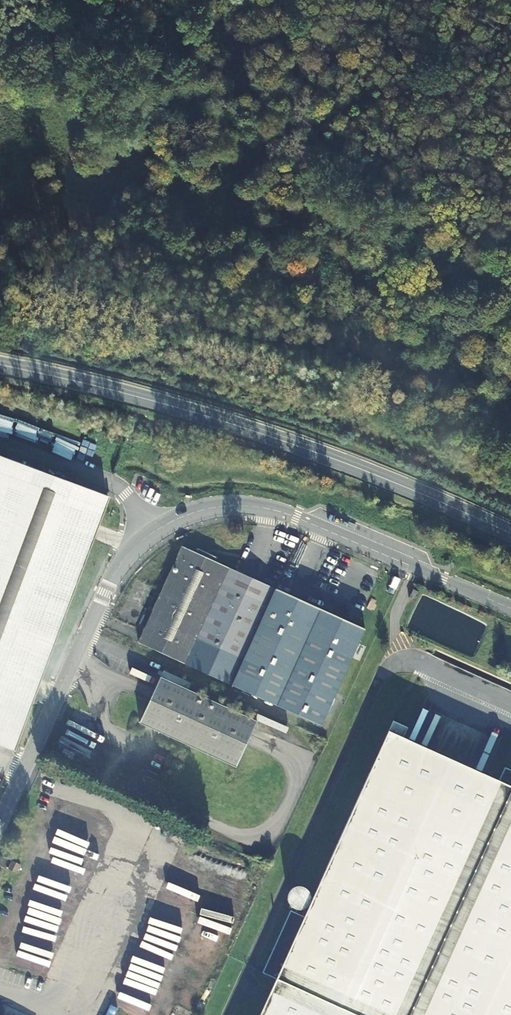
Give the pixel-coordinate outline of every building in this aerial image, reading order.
[(10,748),(107,496),(0,455),(0,745),(10,748)] [(197,551),(195,554),(181,548),(151,610),(145,608),(137,625),(143,628),(136,644),(183,665),(230,687),(273,591),(227,569),(214,563),(215,559),(197,551)] [(413,589),(409,598),(414,601),(418,592),(413,589)] [(362,632),(273,591),(230,687),(318,728),(362,632)] [(158,678),(137,724),(233,769),(254,723),(158,678)] [(393,720),(304,917),(290,911),(262,973),(276,980),(260,1014),(510,1014),(510,769),(505,767),(499,780),(403,737),(407,727),(393,720)] [(5,869),(15,874),(19,864),(9,860),(5,869)] [(306,890),(298,887),(296,887),(291,890),(288,893),(287,902),(289,906),(292,908),(296,910),(301,910),(308,906),(310,902),(310,898),(306,890)]
